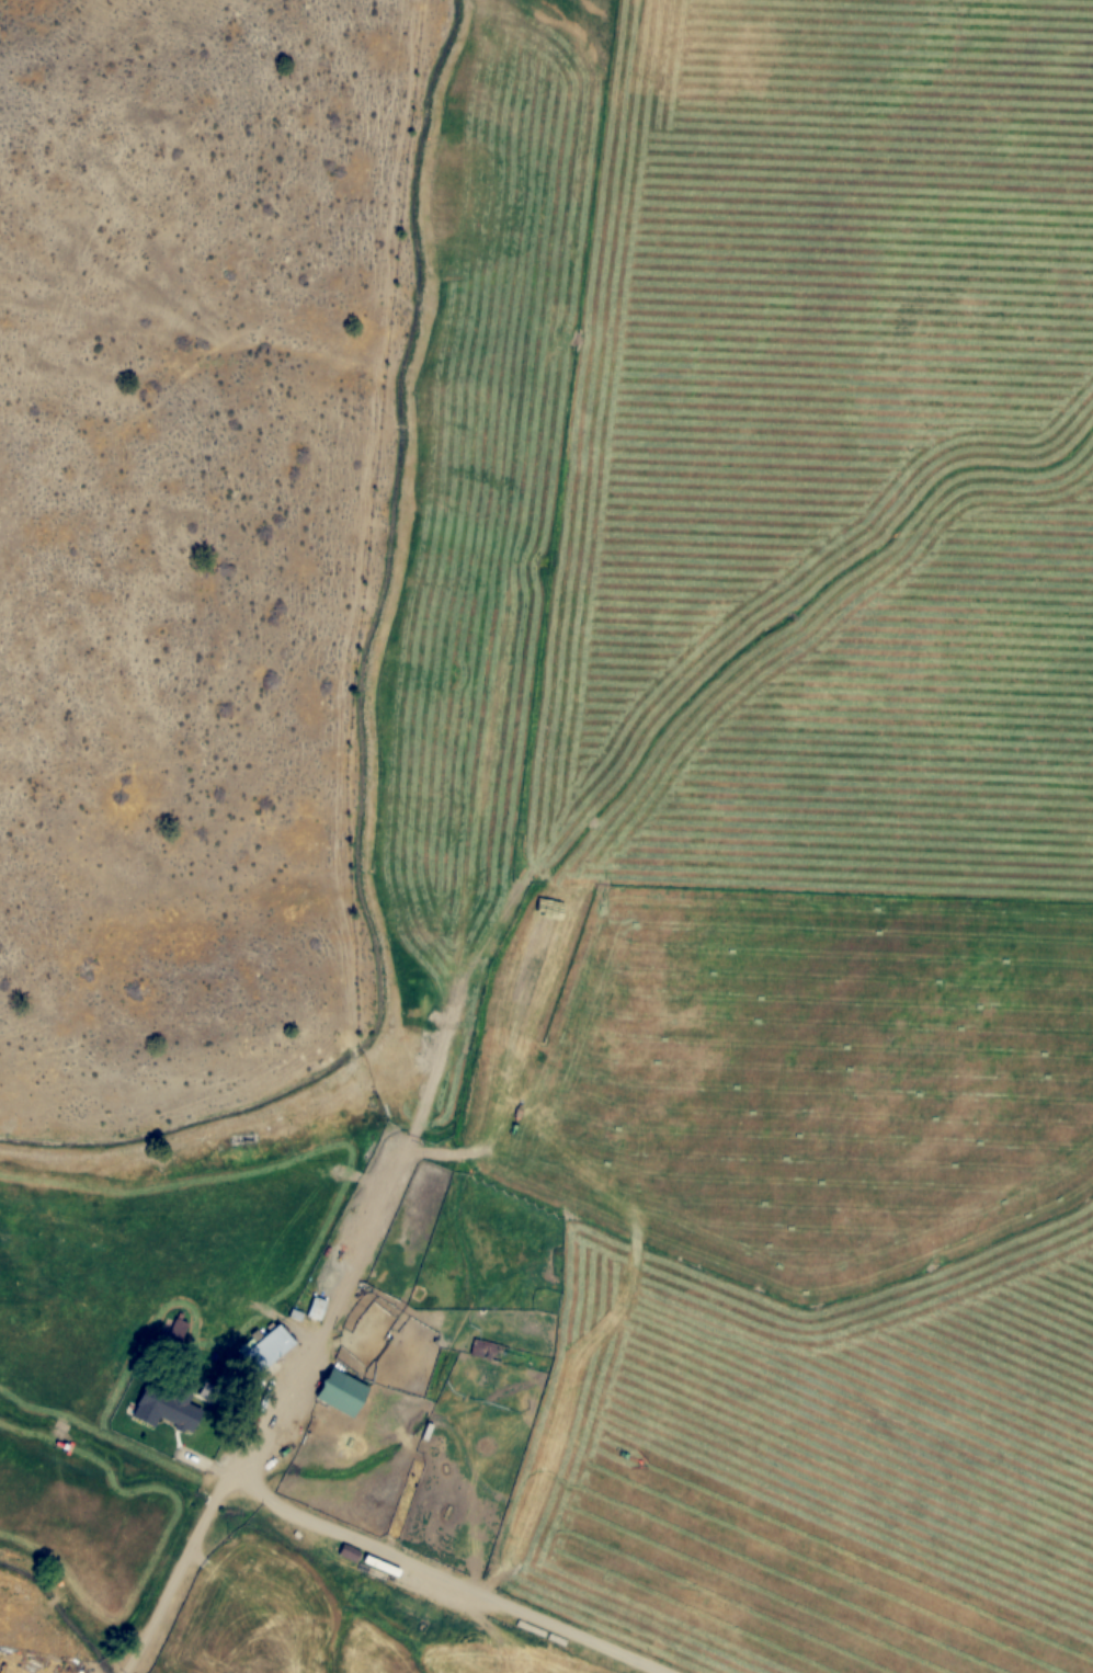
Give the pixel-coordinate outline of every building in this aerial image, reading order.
[(308,1315),(322,1318),(326,1301),(313,1297),(308,1315)] [(298,1343),(277,1321),(241,1354),(262,1376),(298,1343)] [(499,1357),(498,1340),(471,1342),(472,1359),(499,1357)] [(318,1402),(357,1419),(371,1386),(331,1369),(318,1402)] [(198,1396),(216,1401),(220,1386),(202,1381),(198,1396)] [(194,1429),(203,1411),(183,1400),(174,1418),(194,1429)] [(338,1555),(356,1563),(361,1552),(343,1543),(338,1555)]
